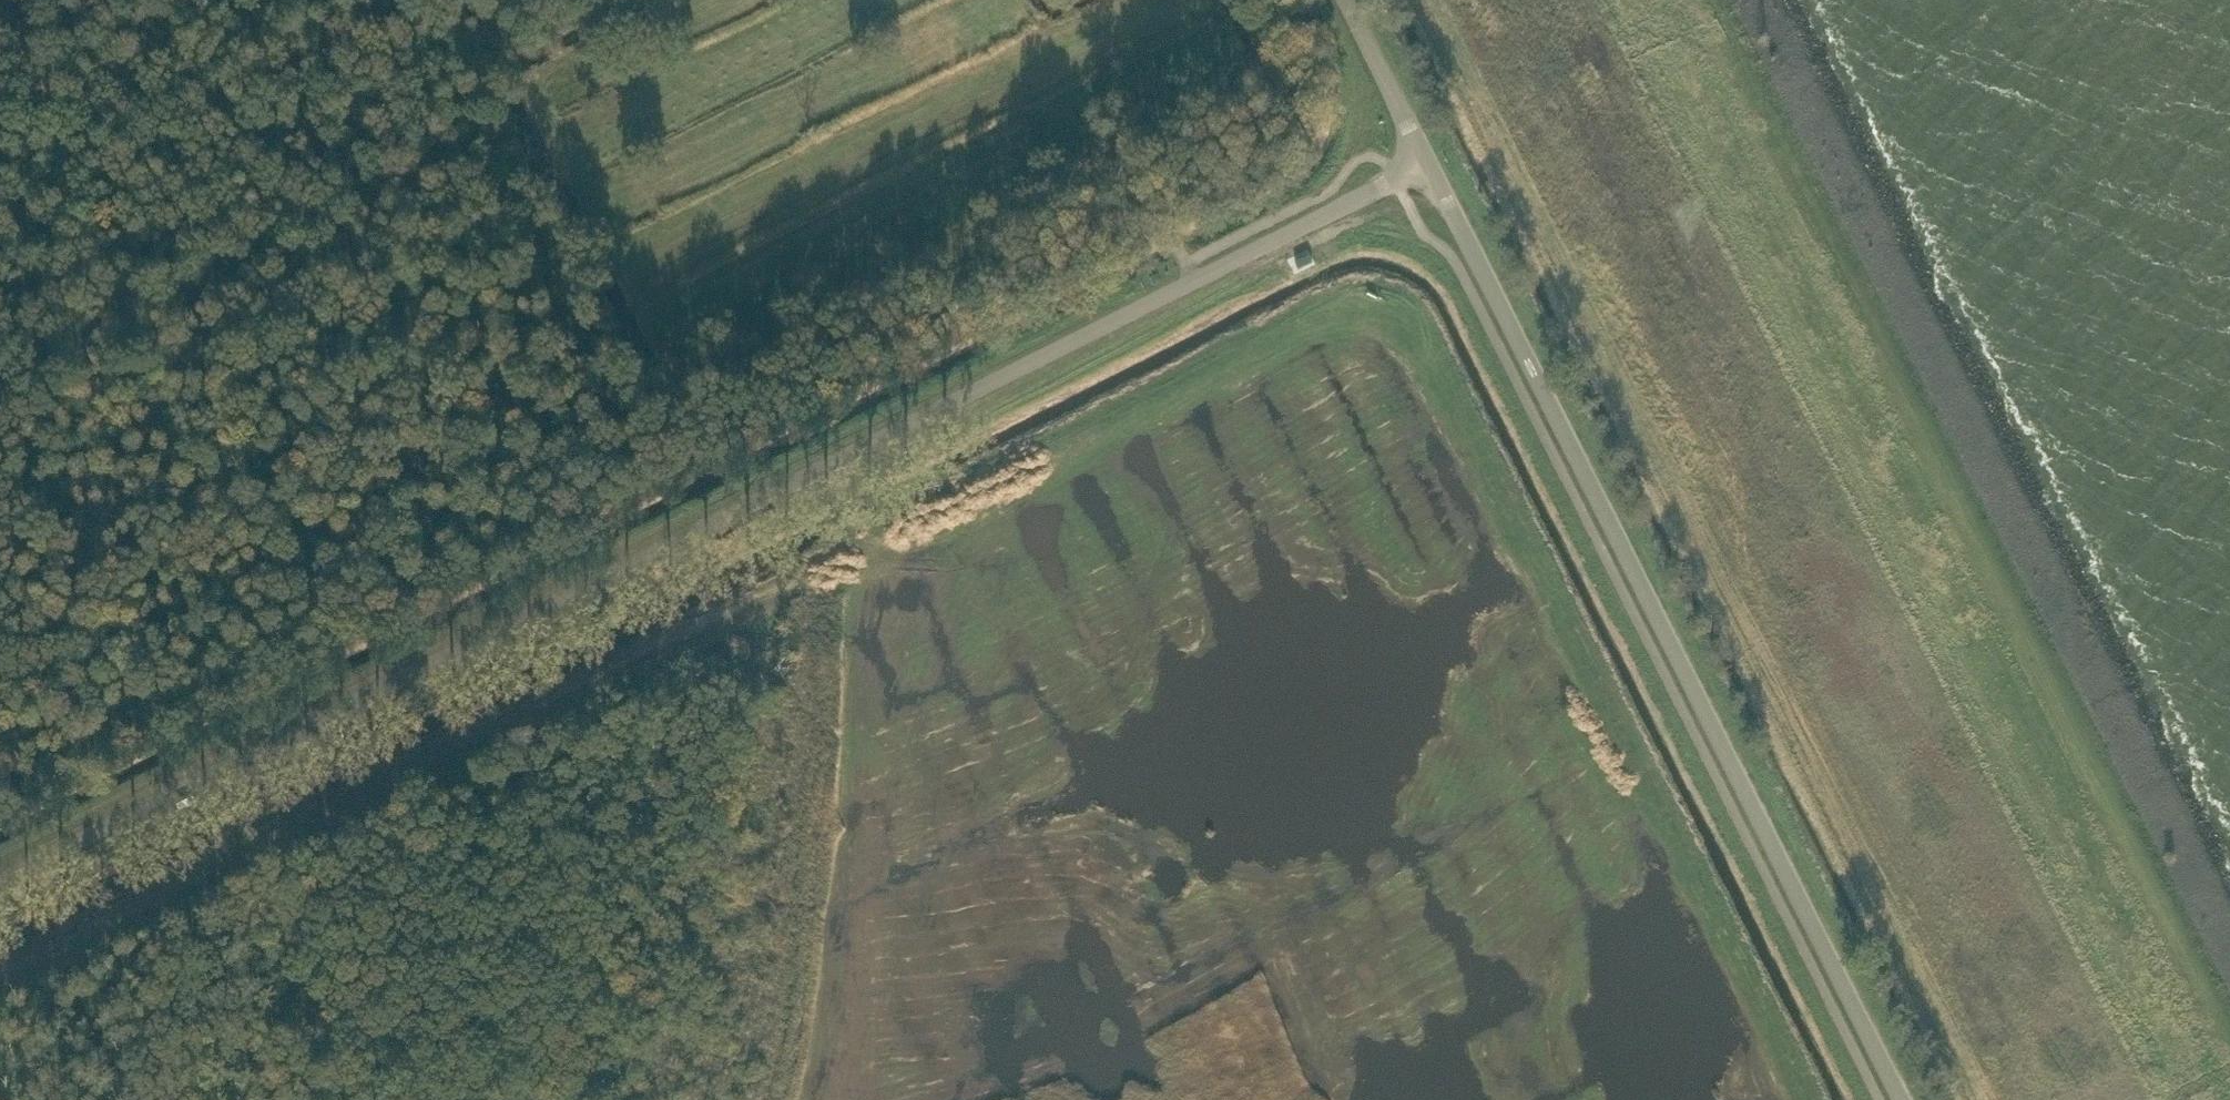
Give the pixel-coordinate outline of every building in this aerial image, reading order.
[(155,412),(141,416),(146,434),(160,430),(155,412)]
